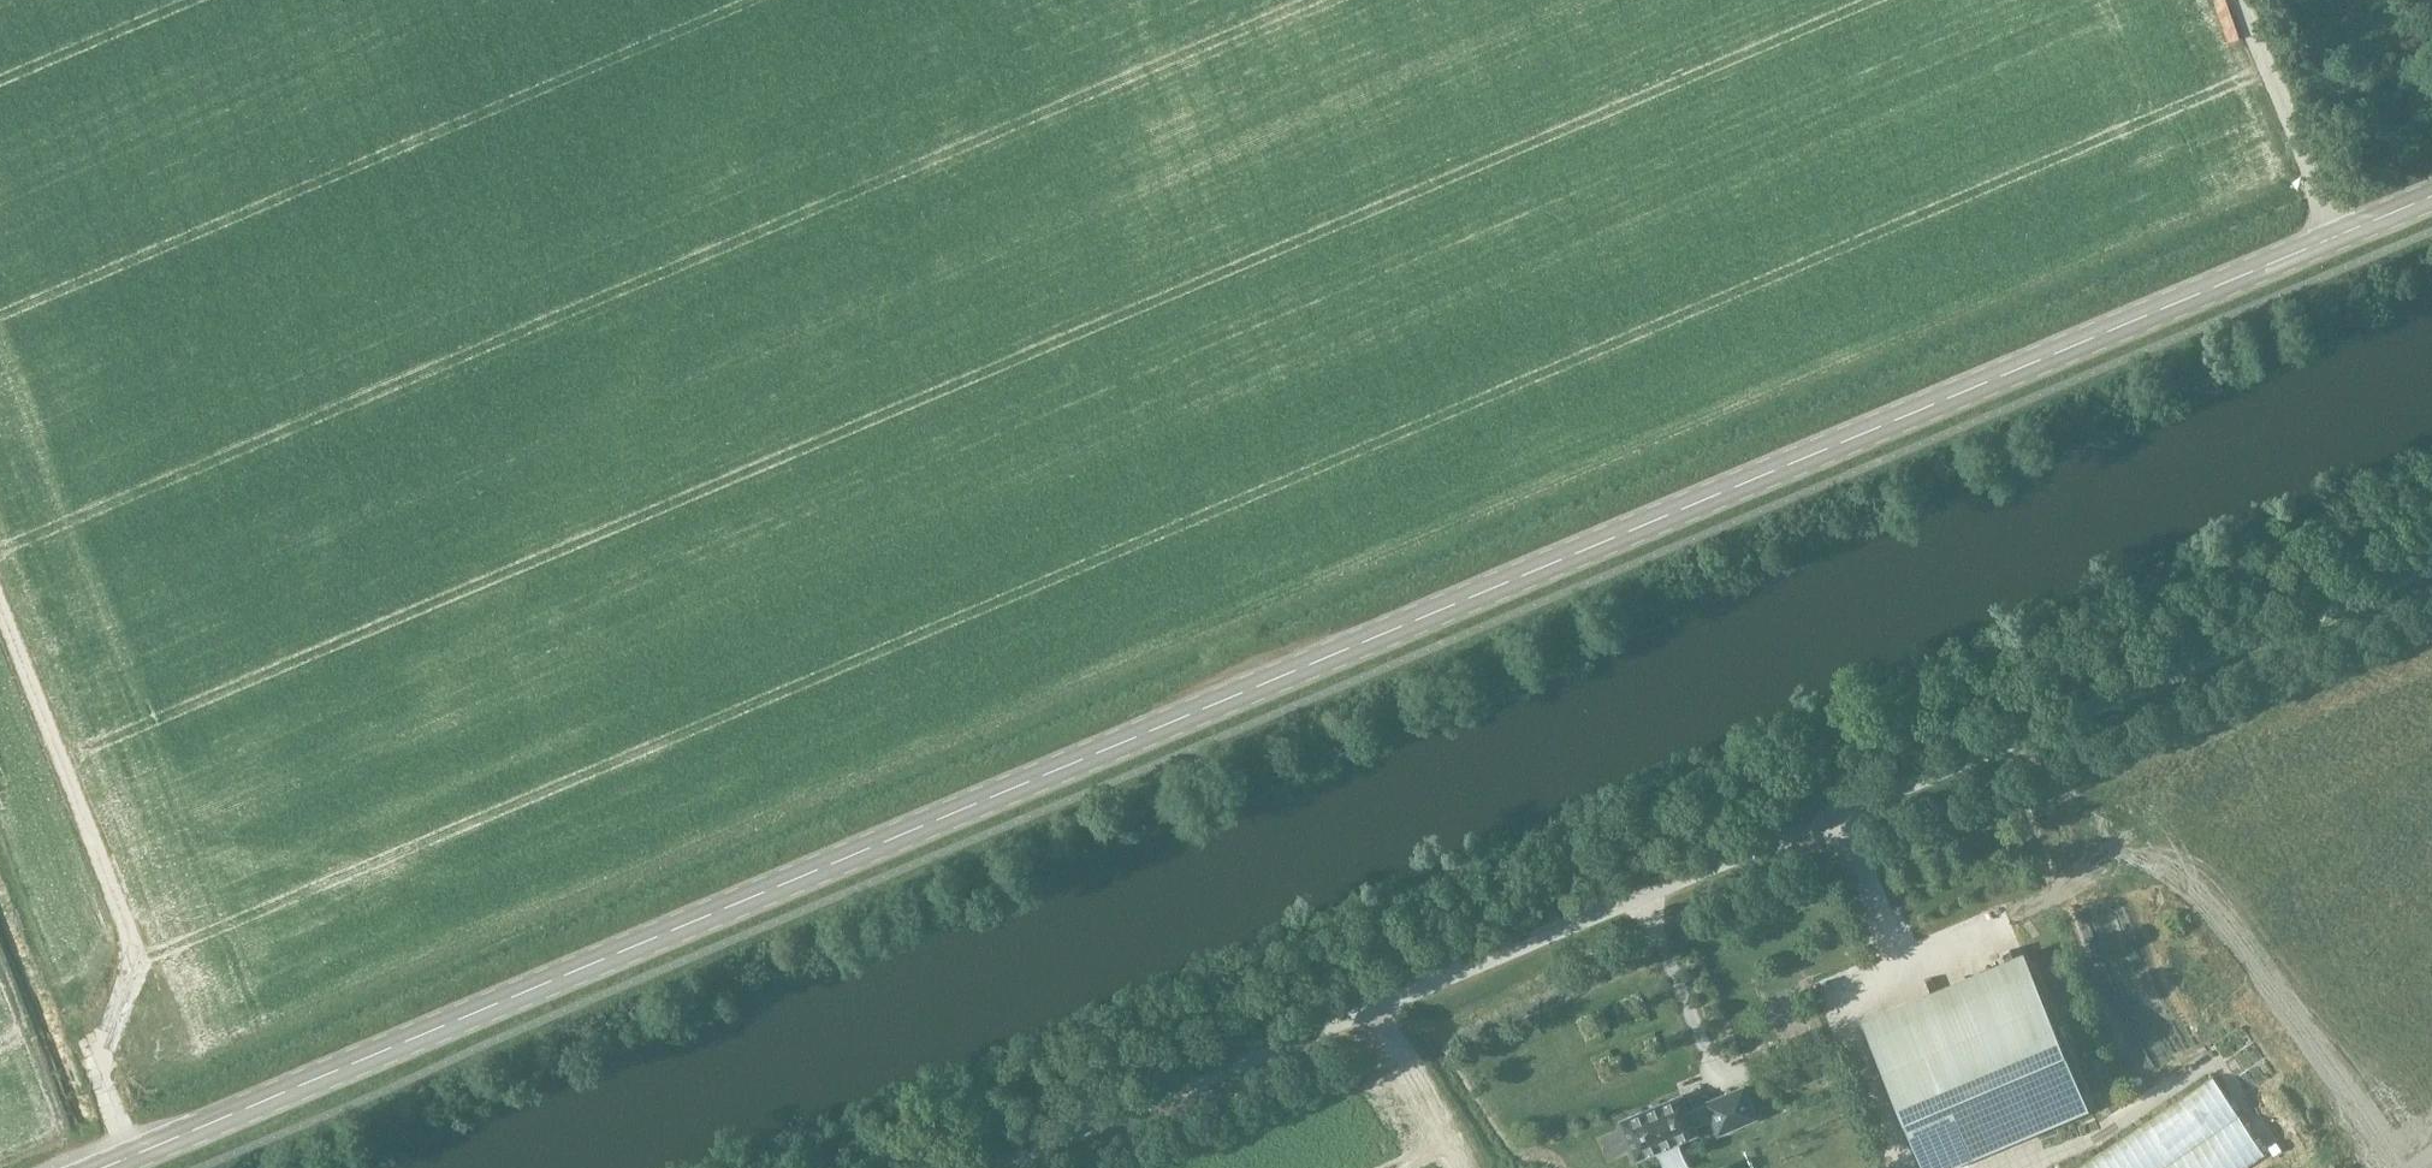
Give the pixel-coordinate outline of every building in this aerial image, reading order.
[(1922,1167),(1937,1167),(2087,1106),(2030,971),(1868,1038),(1922,1167)] [(2078,1167),(2241,1167),(2263,1153),(2211,1077),(2078,1167)] [(1717,1134),(1756,1118),(1743,1087),(1704,1103),(1705,1104),(1687,1111),(1680,1095),(1620,1121),(1635,1159),(1696,1133),(1694,1127),(1711,1119),(1717,1134)] [(1776,1167),(1791,1167),(1799,1150),(1779,1141),(1768,1164),(1776,1167)]
